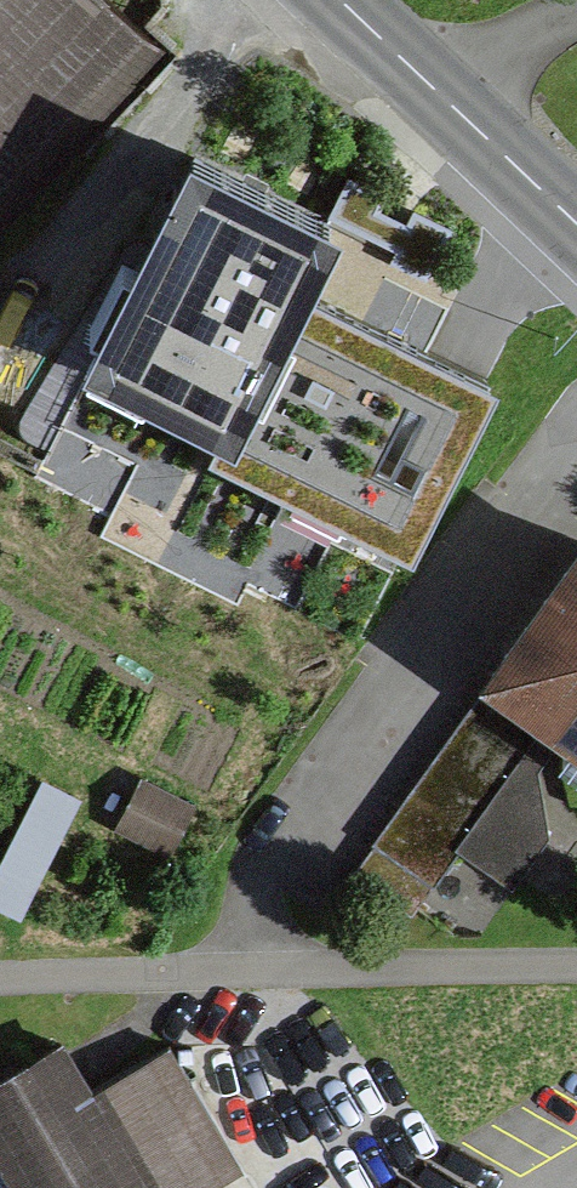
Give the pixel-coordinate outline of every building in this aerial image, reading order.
[(163,58),(101,0),(0,0),(0,232),(163,58)] [(328,211),(194,144),(97,338),(235,407),(221,435),(407,528),(487,369),(297,273),(328,211)] [(287,534),(163,471),(134,529),(259,591),(287,534)] [(490,681),(576,747),(576,566),(490,681)] [(440,750),(365,864),(481,940),(557,826),(440,750)] [(0,867),(0,901),(26,913),(83,790),(44,772),(0,867)] [(0,1087),(0,1184),(3,1187),(221,1187),(236,1180),(170,1068),(92,1114),(57,1054),(0,1087)]
